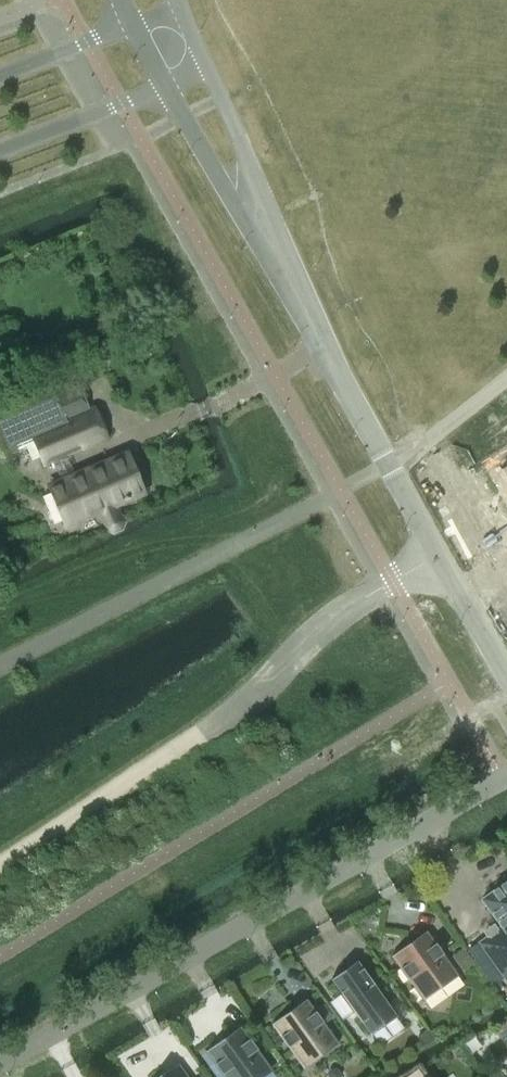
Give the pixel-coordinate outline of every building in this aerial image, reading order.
[(143,493),(127,455),(75,477),(66,456),(107,438),(94,409),(91,410),(80,386),(54,397),(53,393),(0,415),(0,436),(7,455),(14,452),(34,443),(43,465),(53,461),(61,483),(49,488),(65,526),(100,512),(108,528),(113,530),(119,528),(122,522),(114,505),(143,493)] [(421,806),(429,801),(425,794),(417,798),(421,806)] [(482,900),(501,927),(495,931),(497,935),(492,939),(489,935),(479,943),(505,979),(506,978),(506,882),(482,900)] [(458,975),(436,944),(426,931),(391,956),(423,1001),(458,975)] [(474,963),(463,948),(451,956),(462,971),(474,963)] [(396,1015),(357,960),(331,980),(370,1034),(396,1015)] [(323,1021),(314,1009),(309,1001),(307,999),(271,1024),(303,1068),(339,1043),(323,1021)] [(324,1002),(314,1009),(323,1021),(333,1014),(324,1002)] [(256,1047),(243,1029),(241,1026),(224,1038),(205,1051),(224,1076),(263,1076),(272,1070),(256,1047)] [(433,1039),(426,1029),(416,1037),(423,1047),(433,1039)] [(165,1076),(185,1076),(178,1067),(165,1076)] [(497,1067),(485,1076),(486,1076),(503,1076),(497,1067)]
